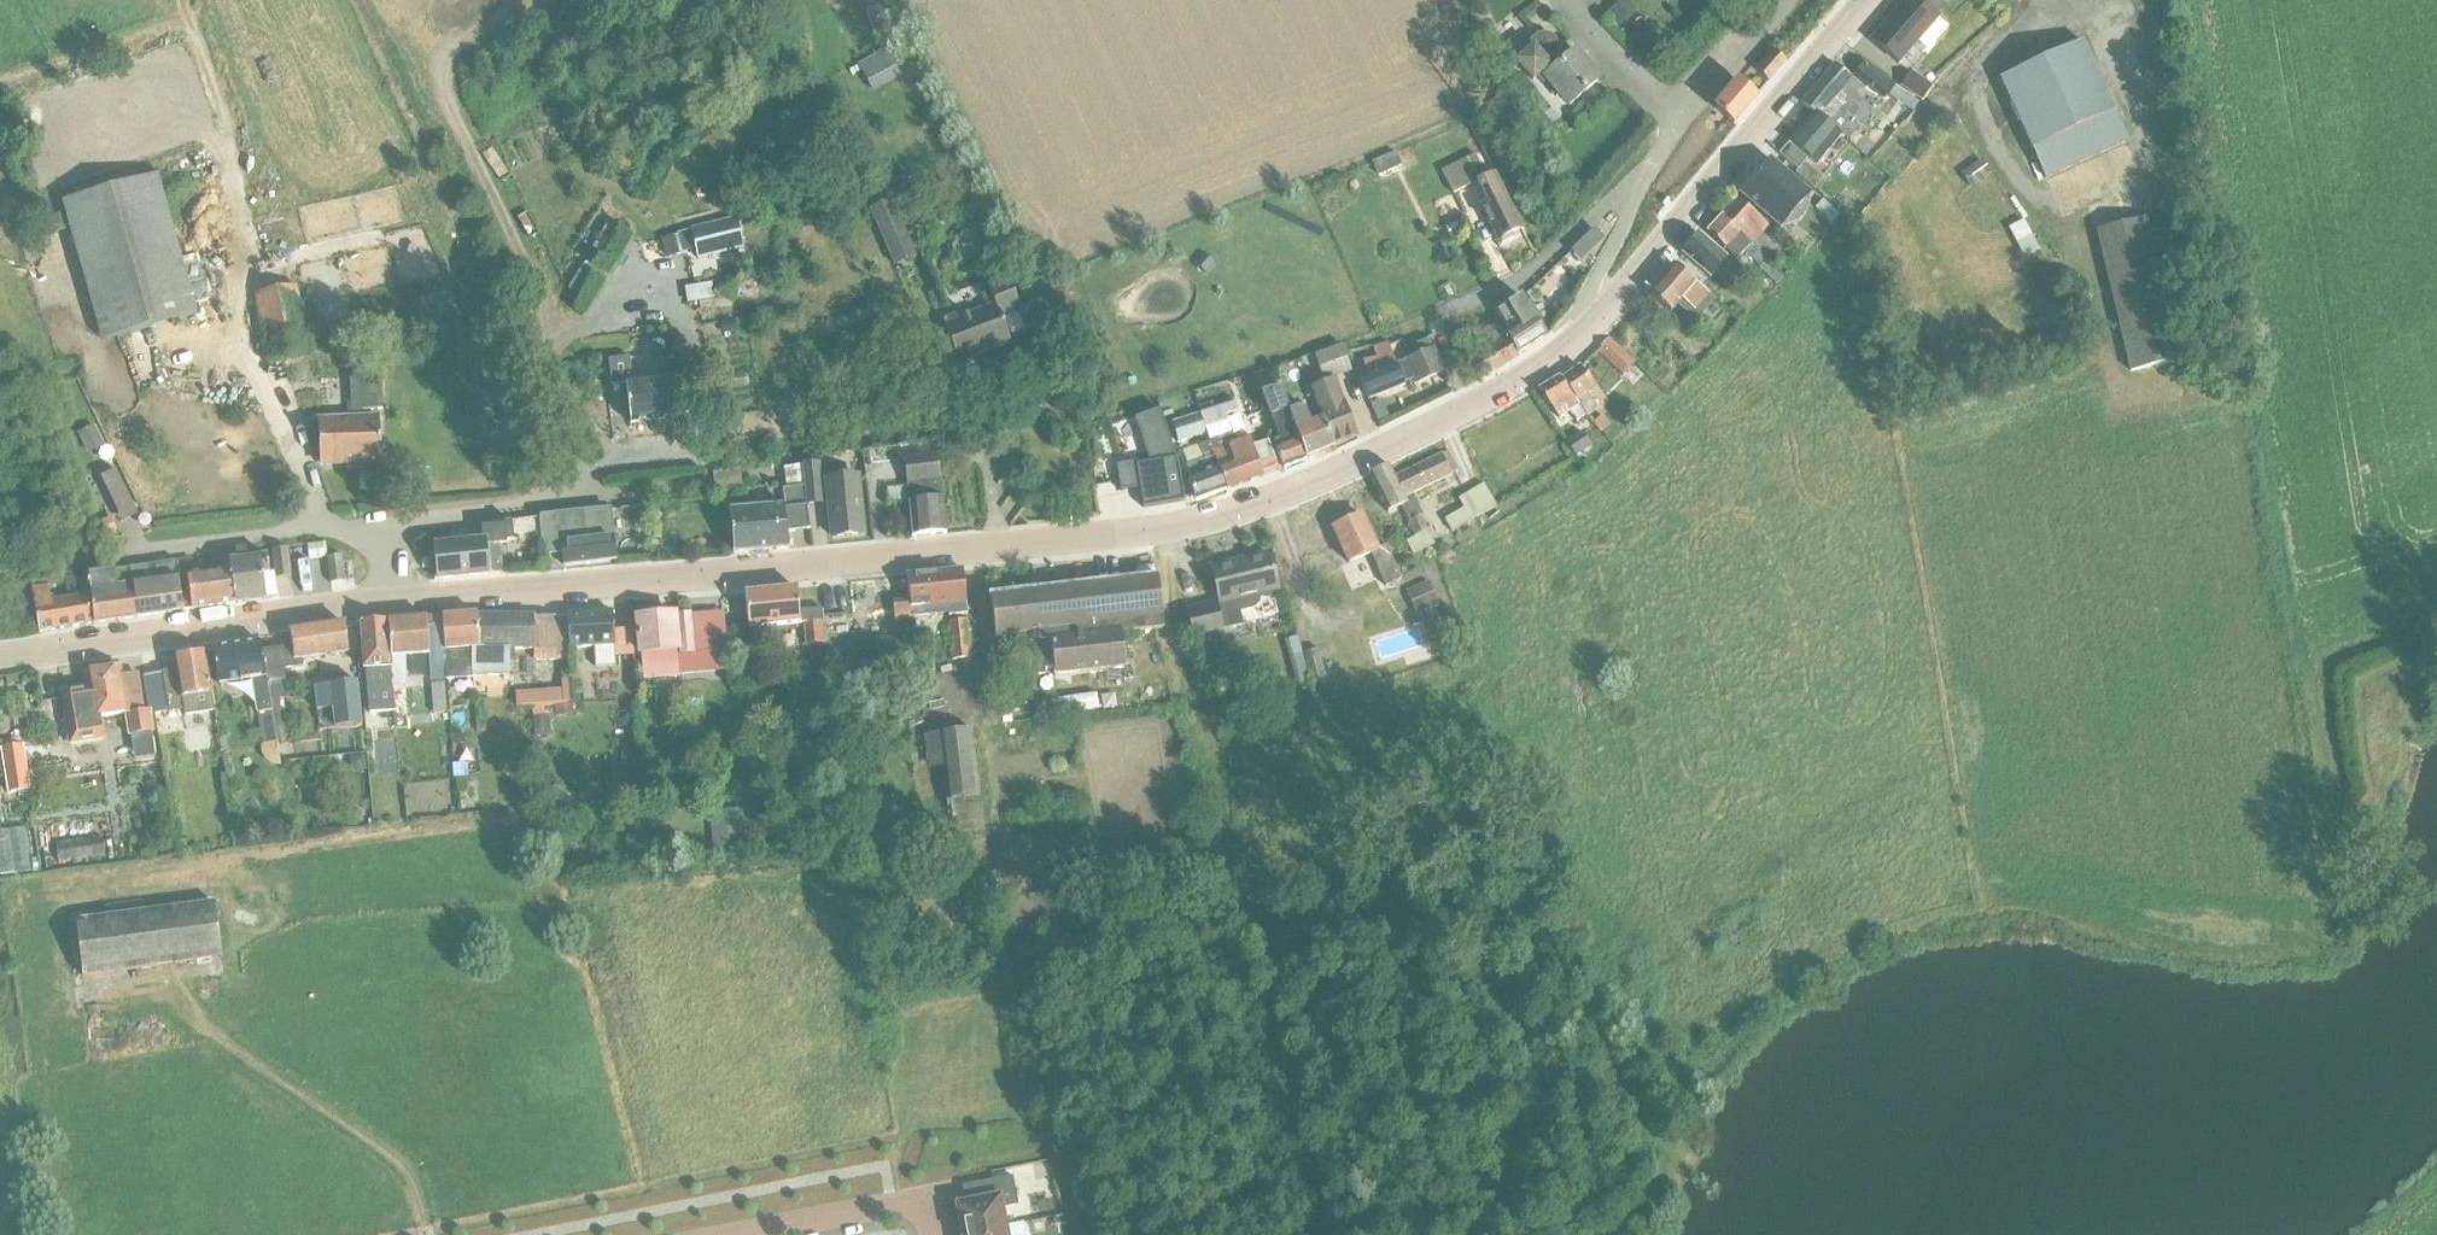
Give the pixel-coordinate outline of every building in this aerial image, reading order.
[(1907,70),(1946,24),(1918,0),(1905,0),(1871,40),(1907,70)] [(1539,36),(1537,38),(1522,51),(1525,55),(1517,62),(1533,81),(1537,78),(1543,84),(1547,80),(1569,105),(1599,79),(1575,52),(1560,65),(1553,56),(1554,55),(1555,52),(1556,50),(1556,48),(1556,46),(1555,44),(1554,42),(1553,40),(1552,38),(1550,37),(1548,36),(1546,36),(1544,36),(1541,36),(1539,36)] [(2001,76),(2045,179),(2129,142),(2082,39),(2001,76)] [(1756,70),(1769,81),(1786,60),(1774,49),(1756,70)] [(886,50),(858,65),(868,82),(896,67),(886,50)] [(1867,63),(1856,76),(1882,99),(1893,86),(1867,63)] [(1853,80),(1835,64),(1802,102),(1841,135),(1847,140),(1857,129),(1860,132),(1862,130),(1856,125),(1867,112),(1851,98),(1858,91),(1853,87),(1857,84),(1853,80)] [(1900,85),(1922,100),(1931,87),(1910,71),(1900,85)] [(1715,108),(1733,124),(1756,97),(1737,81),(1715,108)] [(1789,141),(1779,153),(1797,169),(1807,157),(1817,165),(1842,136),(1812,111),(1788,140),(1789,141)] [(1373,162),(1379,176),(1401,167),(1396,153),(1373,162)] [(1477,182),(1489,206),(1482,210),(1498,241),(1499,240),(1502,244),(1514,238),(1512,234),(1521,229),(1506,199),(1508,198),(1495,173),(1487,177),(1475,155),(1441,171),(1453,194),(1477,182)] [(1744,197),(1745,198),(1779,229),(1808,197),(1769,161),(1744,189),(1743,190),(1743,191),(1742,193),(1742,194),(1743,195),(1743,196),(1744,197)] [(63,202),(103,341),(197,315),(157,175),(63,202)] [(1827,194),(1818,205),(1835,220),(1845,209),(1827,194)] [(892,199),(870,207),(894,267),(915,258),(892,199)] [(1738,199),(1722,216),(1751,243),(1776,264),(1784,256),(1761,234),(1768,227),(1738,199)] [(297,211),(287,217),(299,237),(310,231),(297,211)] [(1722,215),(1707,232),(1736,259),(1744,251),(1761,267),(1759,269),(1776,285),(1783,277),(1774,268),(1775,267),(1774,266),(1776,264),(1751,243),(1722,216),(1722,215)] [(2013,222),(2028,255),(2044,247),(2029,215),(2013,222)] [(2097,230),(2131,371),(2178,360),(2144,218),(2097,230)] [(692,230),(699,259),(742,249),(735,220),(692,230)] [(600,221),(589,240),(603,248),(614,229),(600,221)] [(1601,224),(1574,243),(1584,256),(1610,238),(1601,224)] [(1698,235),(1681,254),(1710,279),(1715,273),(1725,282),(1737,267),(1698,234),(1698,235)] [(1679,302),(1692,313),(1709,294),(1674,263),(1648,293),(1670,312),(1679,302)] [(693,300),(721,296),(718,277),(690,282),(693,300)] [(1011,343),(1001,318),(1021,311),(1007,277),(986,286),(994,305),(962,317),(961,314),(942,321),(958,364),(1011,343)] [(256,294),(270,360),(310,351),(296,286),(256,294)] [(1521,296),(1497,311),(1508,331),(1505,333),(1517,353),(1545,336),(1521,296)] [(1508,331),(1497,311),(1493,305),(1479,313),(1488,328),(1486,330),(1495,344),(1468,361),(1480,380),(1518,356),(1517,353),(1505,333),(1508,331)] [(1446,328),(1453,341),(1479,329),(1473,316),(1446,328)] [(421,331),(425,342),(449,334),(446,323),(421,331)] [(1597,349),(1623,374),(1634,362),(1609,337),(1597,349)] [(1429,341),(1413,347),(1417,355),(1432,349),(1429,341)] [(1415,383),(1443,372),(1433,349),(1432,349),(1417,355),(1396,364),(1388,343),(1373,348),(1377,358),(1363,363),(1368,376),(1360,379),(1367,400),(1404,385),(1403,383),(1414,378),(1415,383)] [(1310,386),(1323,419),(1324,418),(1333,444),(1356,435),(1333,377),(1351,371),(1342,346),(1315,356),(1324,381),(1310,386)] [(674,378),(682,377),(678,352),(661,354),(664,378),(633,382),(630,358),(609,360),(612,386),(626,384),(631,424),(679,418),(674,378)] [(1579,365),(1561,378),(1586,414),(1587,416),(1598,408),(1587,392),(1594,387),(1579,365)] [(1586,414),(1561,378),(1559,375),(1538,390),(1559,418),(1569,411),(1576,421),(1586,414)] [(379,410),(383,410),(381,376),(350,378),(352,419),(319,421),(321,466),(382,463),(379,410)] [(1305,456),(1289,411),(1288,412),(1281,388),(1262,394),(1279,438),(1273,440),(1284,468),(1306,459),(1305,457),(1305,456)] [(1200,414),(1206,432),(1209,442),(1213,451),(1226,488),(1226,489),(1263,476),(1260,470),(1276,464),(1268,441),(1252,447),(1249,438),(1235,443),(1226,415),(1239,411),(1236,401),(1200,414)] [(1303,406),(1289,411),(1305,456),(1334,445),(1333,444),(1324,418),(1323,419),(1310,424),(1303,406)] [(1136,462),(1116,465),(1120,491),(1140,488),(1143,508),(1185,501),(1179,466),(1160,412),(1136,421),(1150,463),(1136,465),(1136,462)] [(1206,432),(1200,414),(1171,423),(1178,442),(1206,432)] [(1594,423),(1600,431),(1609,425),(1602,416),(1594,423)] [(1566,442),(1575,456),(1591,445),(1581,431),(1566,442)] [(1213,451),(1209,442),(1199,446),(1204,459),(1186,465),(1190,477),(1188,478),(1196,499),(1226,488),(1213,451)] [(1401,506),(1415,535),(1405,540),(1412,556),(1435,545),(1421,516),(1422,515),(1412,494),(1451,475),(1450,473),(1457,470),(1448,450),(1394,476),(1389,464),(1369,474),(1388,512),(1401,506)] [(904,458),(912,536),(946,532),(937,455),(904,458)] [(124,464),(106,471),(119,507),(137,501),(124,464)] [(803,465),(805,486),(807,503),(821,502),(818,464),(803,465)] [(826,479),(832,538),(863,535),(857,476),(826,479)] [(1451,531),(1495,505),(1483,484),(1458,498),(1464,508),(1444,520),(1451,531)] [(807,503),(805,486),(782,488),(784,505),(729,510),(733,553),(788,548),(787,531),(809,529),(807,503)] [(609,510),(537,518),(540,537),(542,557),(564,555),(565,566),(615,560),(609,510)] [(1370,553),(1385,586),(1401,579),(1386,545),(1377,549),(1362,515),(1333,527),(1348,563),(1370,553)] [(482,539),(433,544),(437,580),(502,572),(499,544),(507,543),(506,541),(514,540),(514,545),(524,544),(523,539),(540,537),(537,518),(503,522),(504,524),(481,527),(482,539)] [(272,550),(276,578),(291,576),(287,548),(272,550)] [(245,553),(228,555),(235,603),(266,599),(262,574),(270,573),(267,556),(245,559),(245,553)] [(1268,554),(1211,567),(1219,602),(1216,603),(1219,616),(1241,611),(1250,609),(1255,608),(1258,605),(1260,602),(1261,598),(1259,593),(1277,590),(1268,554)] [(192,559),(176,562),(184,610),(235,603),(228,555),(215,557),(216,569),(194,573),(192,559)] [(327,557),(330,583),(345,581),(341,555),(327,557)] [(176,562),(130,568),(139,617),(184,610),(176,562)] [(130,568),(86,575),(89,595),(91,595),(93,623),(139,617),(130,568)] [(963,570),(909,575),(911,601),(912,609),(947,606),(948,616),(967,614),(963,570)] [(89,595),(86,575),(65,578),(68,598),(51,601),(49,587),(56,586),(54,579),(16,585),(21,620),(36,617),(38,633),(91,624),(86,596),(89,595)] [(1039,632),(1033,632),(1034,642),(1024,643),(1028,678),(1045,676),(1044,671),(1053,670),(1054,677),(1125,669),(1121,633),(1164,628),(1158,575),(1035,589),(1039,632)] [(879,578),(858,578),(858,602),(879,602),(879,578)] [(1438,605),(1428,582),(1406,591),(1416,614),(1438,605)] [(796,588),(746,593),(746,594),(749,627),(796,622),(796,623),(803,623),(805,644),(822,642),(820,621),(823,621),(822,608),(799,610),(796,589),(796,588)] [(995,637),(1033,632),(1039,632),(1035,589),(990,595),(995,637)] [(909,601),(893,603),(895,621),(913,619),(913,617),(912,609),(911,601),(909,601)] [(1216,603),(1187,610),(1194,637),(1197,636),(1200,648),(1225,642),(1219,616),(1216,603)] [(1427,611),(1434,628),(1444,624),(1438,607),(1427,611)] [(612,611),(567,614),(567,617),(569,649),(596,647),(599,667),(604,666),(616,666),(616,656),(634,655),(631,628),(614,629),(612,611)] [(474,612),(440,615),(446,679),(472,677),(469,649),(477,648),(474,612)] [(477,612),(474,612),(477,648),(469,649),(472,677),(473,677),(473,675),(509,675),(509,648),(533,648),(533,660),(570,660),(569,649),(567,617),(477,615),(477,612)] [(675,615),(637,618),(640,654),(642,679),(681,676),(679,656),(695,655),(691,614),(675,616),(675,615)] [(440,615),(387,620),(393,698),(402,697),(405,686),(407,685),(406,655),(429,654),(430,680),(446,679),(440,615)] [(948,621),(952,660),(971,658),(967,619),(948,621)] [(393,698),(387,620),(359,622),(363,668),(365,668),(369,712),(393,710),(392,698),(393,698)] [(292,646),(262,650),(277,742),(277,745),(287,743),(280,699),(288,697),(285,681),(286,681),(284,669),(303,666),(302,658),(348,651),(344,622),(290,631),(292,646)] [(744,627),(730,629),(733,653),(747,652),(744,627)] [(277,742),(262,650),(261,641),(213,649),(219,683),(252,678),(263,744),(262,746),(263,749),(264,756),(266,758),(269,762),(271,763),(274,764),(278,765),(280,764),(277,745),(277,742)] [(1302,653),(1311,687),(1312,686),(1316,701),(1337,696),(1334,682),(1327,683),(1319,649),(1302,653)] [(145,675),(151,713),(151,714),(155,713),(168,711),(168,712),(183,710),(184,716),(215,711),(205,654),(206,654),(206,653),(202,654),(198,651),(190,652),(187,656),(175,658),(177,669),(162,671),(163,672),(145,675)] [(120,666),(84,672),(87,687),(61,691),(69,742),(103,737),(102,732),(100,717),(125,713),(129,736),(158,731),(155,713),(151,714),(151,713),(147,713),(140,673),(121,676),(120,666)] [(0,679),(0,708),(8,744),(32,738),(27,715),(41,712),(33,672),(0,679)] [(516,708),(572,704),(571,681),(562,681),(562,690),(515,693),(516,708)] [(315,686),(320,730),(361,725),(357,682),(315,686)] [(1055,692),(1056,711),(1103,710),(1102,691),(1055,692)] [(944,768),(948,801),(952,835),(984,831),(972,731),(927,737),(930,767),(944,768)] [(4,761),(9,792),(36,788),(33,774),(27,775),(23,748),(0,751),(0,759),(0,762),(4,761)] [(231,778),(227,755),(223,756),(227,778),(231,778)] [(754,822),(736,800),(700,831),(719,852),(754,822)] [(30,870),(24,823),(0,826),(0,864),(1,874),(30,870)] [(55,844),(58,861),(105,855),(102,837),(55,844)] [(77,921),(84,976),(223,957),(215,902),(77,921)] [(963,1234),(1005,1227),(1001,1209),(1018,1206),(1013,1176),(962,1186),(966,1204),(957,1206),(963,1234)] [(963,1234),(1007,1234),(1005,1227),(963,1234)]
